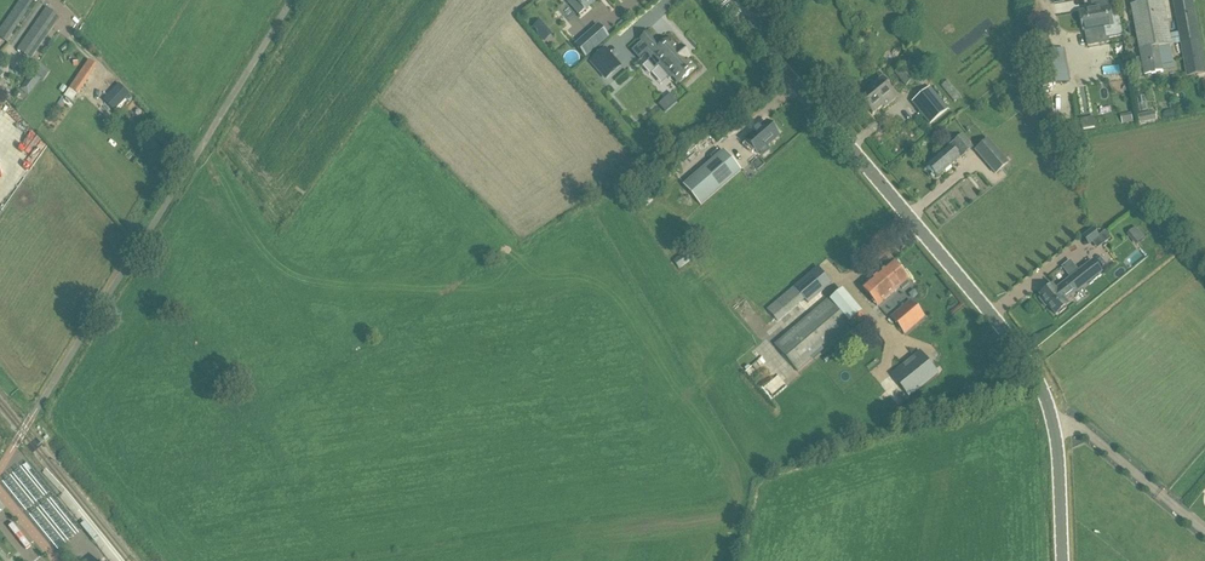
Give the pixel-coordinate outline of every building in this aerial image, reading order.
[(35,0),(20,0),(0,29),(0,38),(6,42),(35,0)] [(579,15),(596,0),(566,0),(579,15)] [(1081,12),(1082,22),(1084,32),(1085,32),(1088,46),(1109,42),(1108,38),(1122,35),(1119,16),(1112,17),(1111,11),(1117,10),(1115,0),(1113,0),(1092,4),(1093,10),(1081,12)] [(1142,58),(1137,59),(1140,75),(1145,75),(1145,76),(1175,70),(1171,46),(1172,46),(1164,0),(1162,0),(1131,6),(1140,52),(1141,52),(1142,58)] [(1204,74),(1204,66),(1193,0),(1173,0),(1187,77),(1204,74)] [(17,50),(27,57),(56,15),(46,8),(41,16),(17,50)] [(549,12),(533,26),(542,36),(558,23),(549,12)] [(598,47),(608,38),(598,26),(587,35),(575,45),(586,57),(598,47)] [(543,37),(562,69),(578,59),(558,28),(543,37)] [(694,69),(686,60),(688,58),(680,49),(678,51),(670,42),(663,47),(663,46),(661,48),(649,34),(641,41),(642,42),(631,51),(639,60),(646,53),(651,59),(648,62),(655,70),(658,67),(669,80),(673,77),(678,83),(685,77),(686,78),(688,76),(687,75),(694,69)] [(1069,82),(1064,51),(1038,55),(1043,86),(1069,82)] [(617,68),(603,52),(593,60),(608,77),(617,68)] [(78,95),(99,64),(90,58),(69,89),(78,95)] [(904,65),(894,73),(905,87),(915,78),(904,65)] [(28,96),(40,78),(32,72),(19,90),(28,96)] [(865,105),(872,114),(882,106),(884,109),(896,99),(887,87),(888,86),(882,79),(872,87),(873,90),(862,99),(867,104),(865,105)] [(536,97),(543,91),(534,81),(527,88),(536,97)] [(130,95),(119,84),(111,92),(122,103),(130,95)] [(930,123),(946,109),(929,89),(912,103),(930,123)] [(1155,100),(1156,116),(1172,114),(1170,99),(1155,100)] [(150,131),(157,123),(151,118),(144,126),(150,131)] [(766,122),(746,140),(754,150),(758,154),(759,153),(762,156),(769,150),(766,146),(778,136),(766,122)] [(962,135),(953,143),(926,166),(936,178),(972,147),(962,135)] [(1008,163),(988,140),(976,151),(995,174),(1008,163)] [(741,170),(723,150),(682,186),(700,207),(741,170)] [(641,206),(650,200),(646,195),(638,202),(641,206)] [(674,262),(679,269),(694,258),(689,251),(674,262)] [(1041,298),(1039,299),(1045,307),(1047,306),(1055,315),(1058,313),(1059,314),(1066,309),(1064,308),(1073,301),(1070,297),(1101,272),(1091,261),(1078,271),(1070,261),(1061,267),(1070,278),(1060,286),(1064,291),(1059,295),(1052,286),(1039,296),(1041,298)] [(909,283),(907,281),(908,280),(892,262),(861,288),(877,306),(900,287),(902,289),(909,283)] [(794,287),(805,299),(808,303),(831,283),(818,267),(794,287)] [(827,298),(774,344),(798,372),(851,327),(858,336),(872,324),(862,312),(842,289),(829,300),(827,298)] [(890,317),(904,334),(925,317),(910,300),(890,317)] [(879,349),(890,344),(887,337),(876,342),(879,349)] [(898,368),(890,374),(909,398),(910,397),(939,374),(919,351),(914,355),(898,368)] [(753,360),(745,368),(751,375),(759,366),(753,360)] [(885,391),(878,397),(883,402),(889,396),(890,396),(885,391)]
